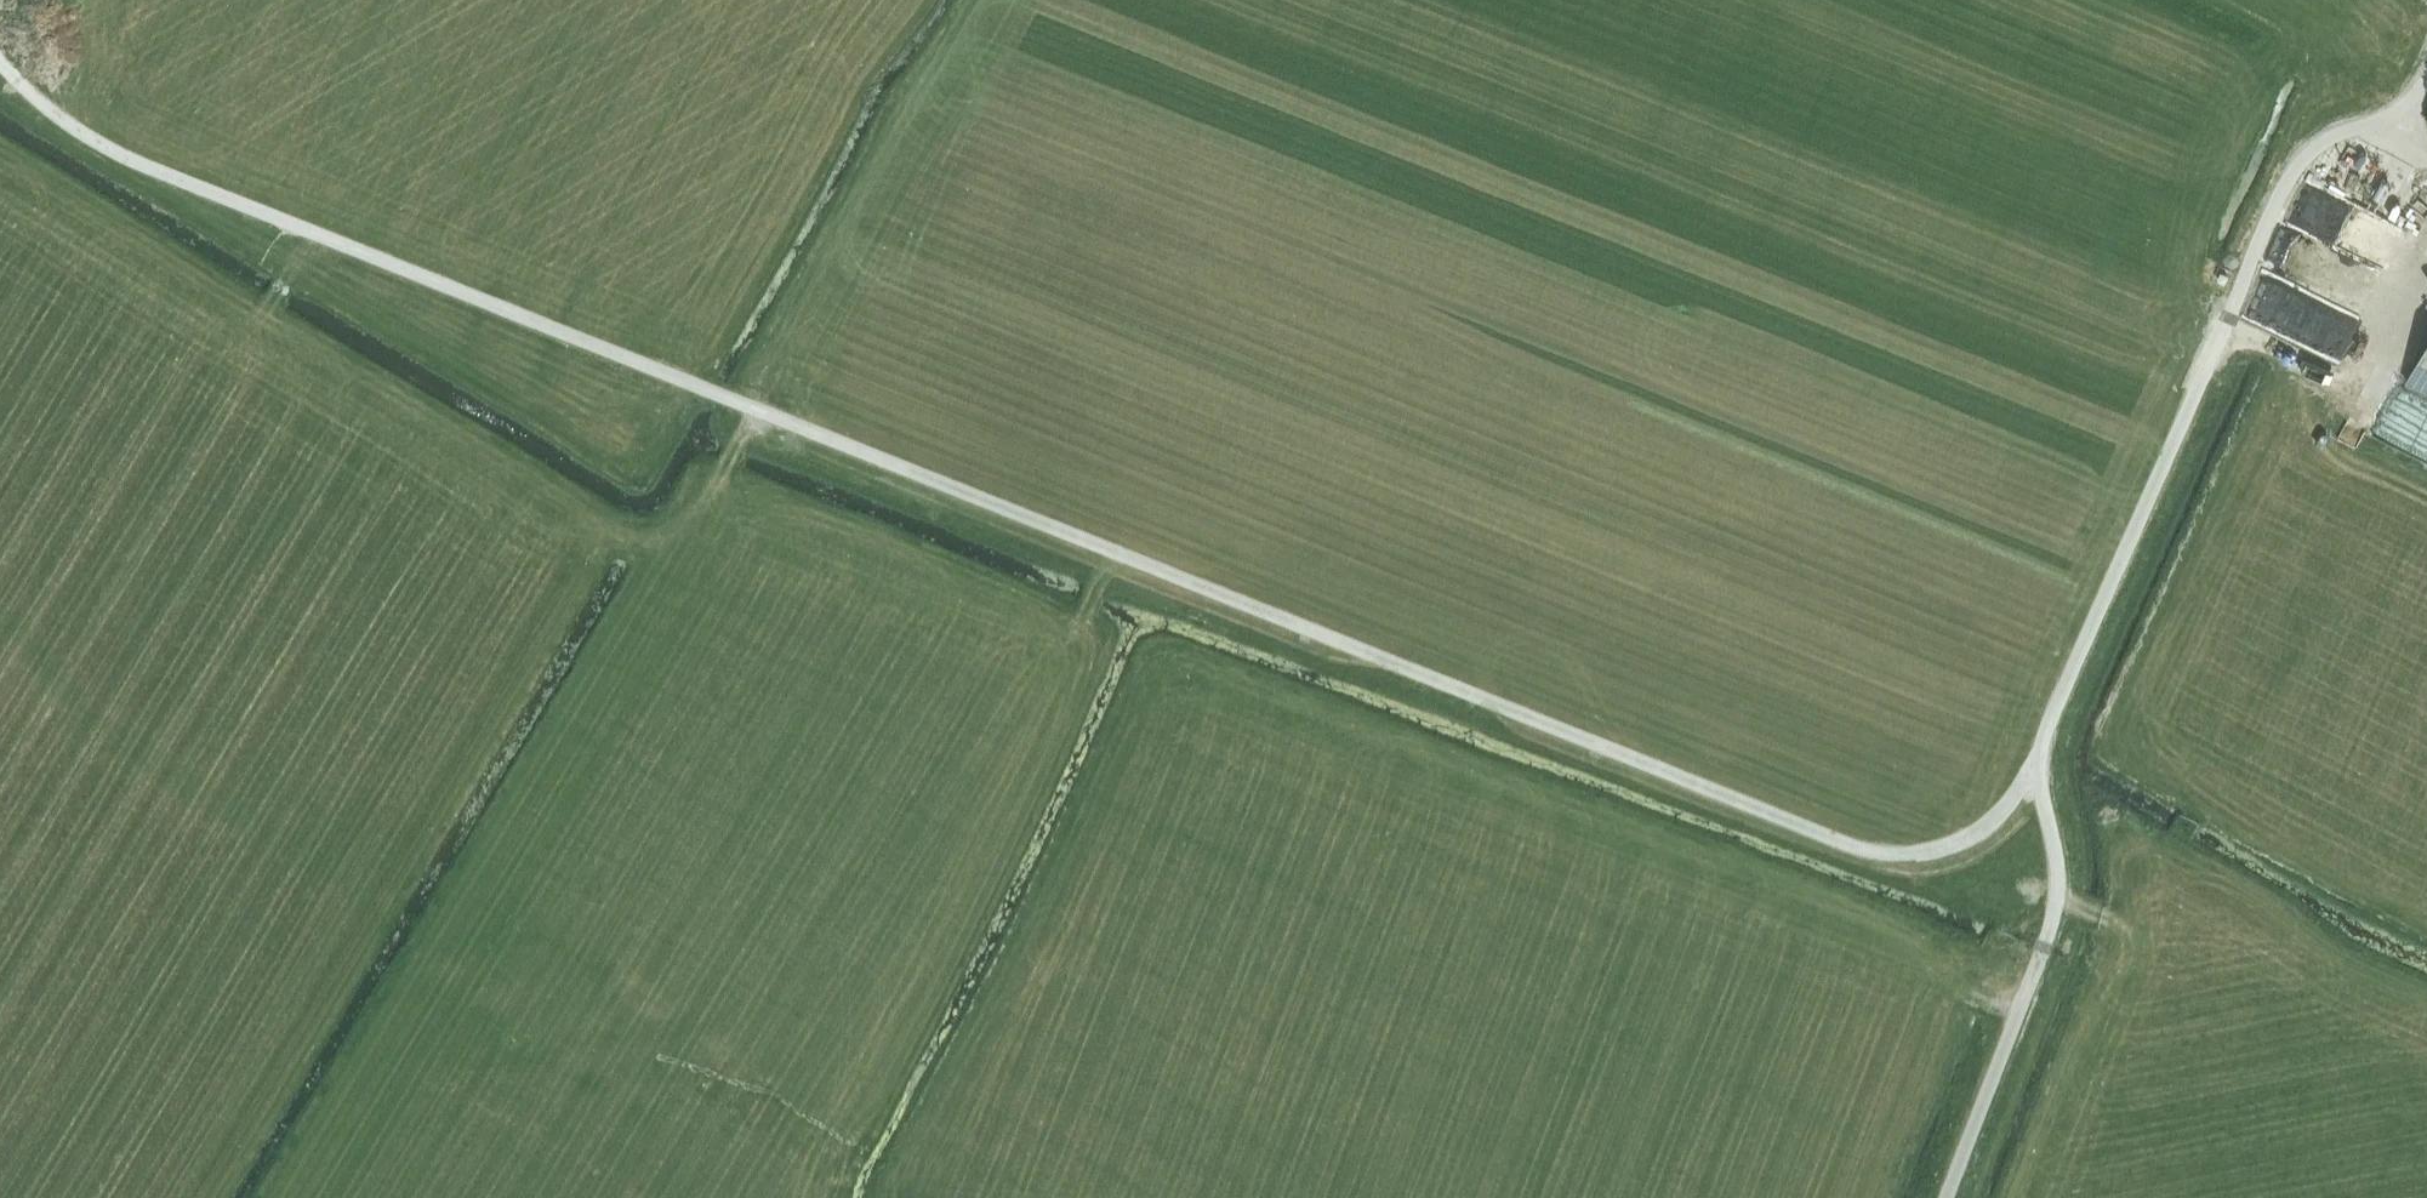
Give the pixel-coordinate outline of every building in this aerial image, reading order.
[(2367,172),(2349,208),(2404,236),(2423,200),(2367,172)] [(2295,316),(2328,233),(2286,216),(2252,299),(2295,316)] [(2408,382),(2426,391),(2426,345),(2408,382)]
